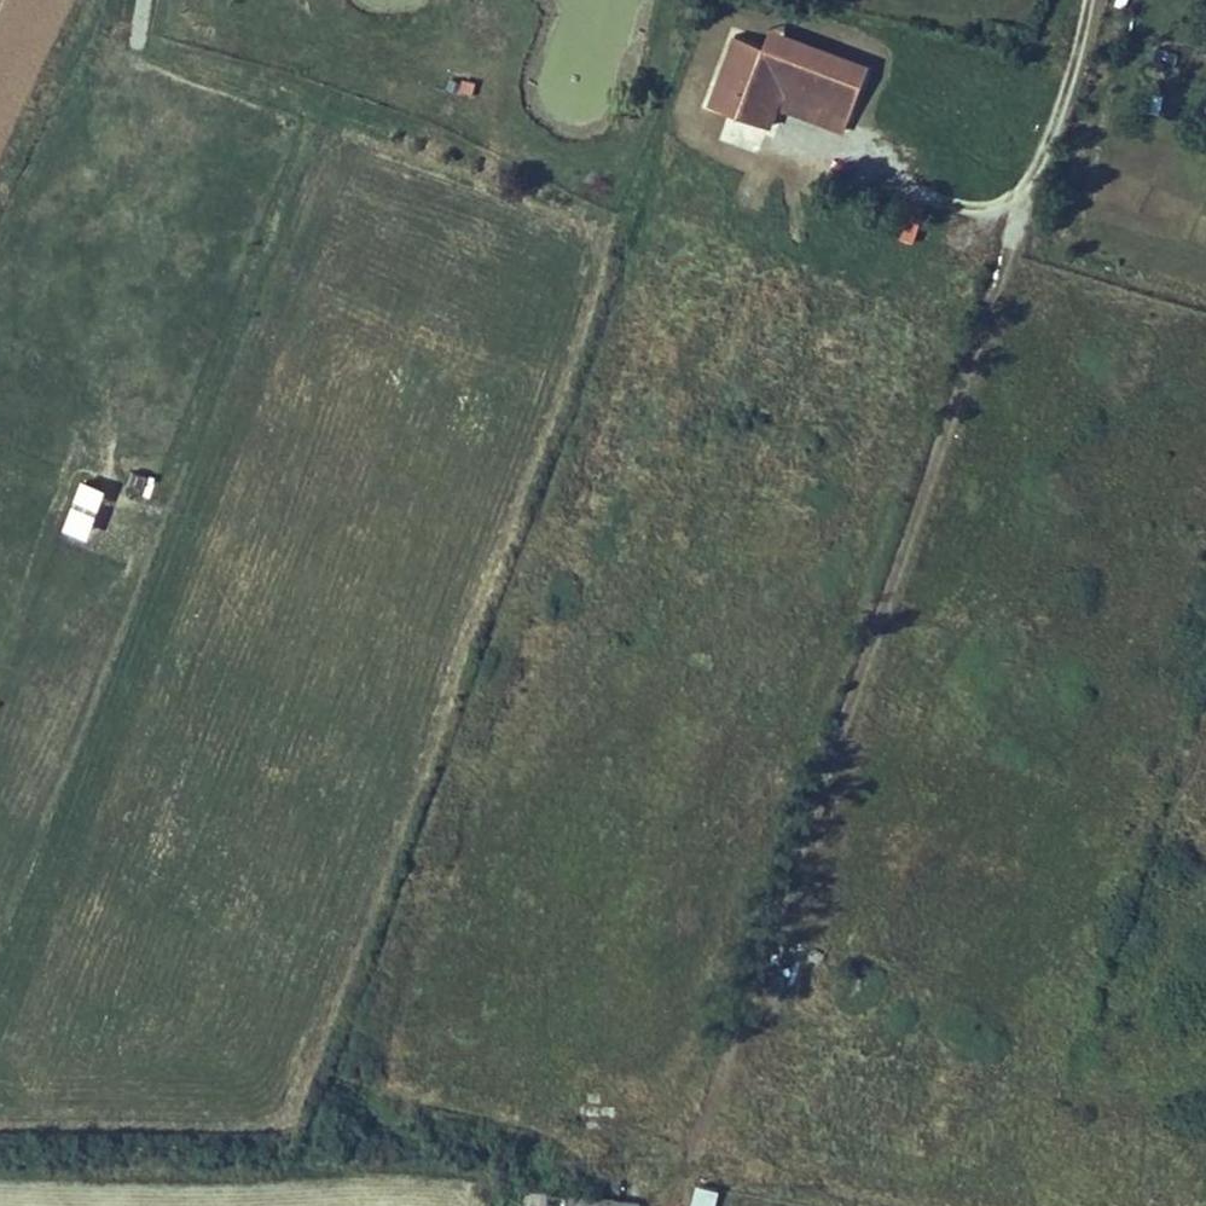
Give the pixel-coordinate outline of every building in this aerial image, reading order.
[(873,59),(776,23),(768,45),(736,32),(711,97),(773,121),(781,100),(847,125),(873,59)] [(717,1184),(692,1180),(688,1205),(713,1205),(717,1184)] [(642,1199),(526,1187),(524,1205),(641,1205),(642,1199)]
